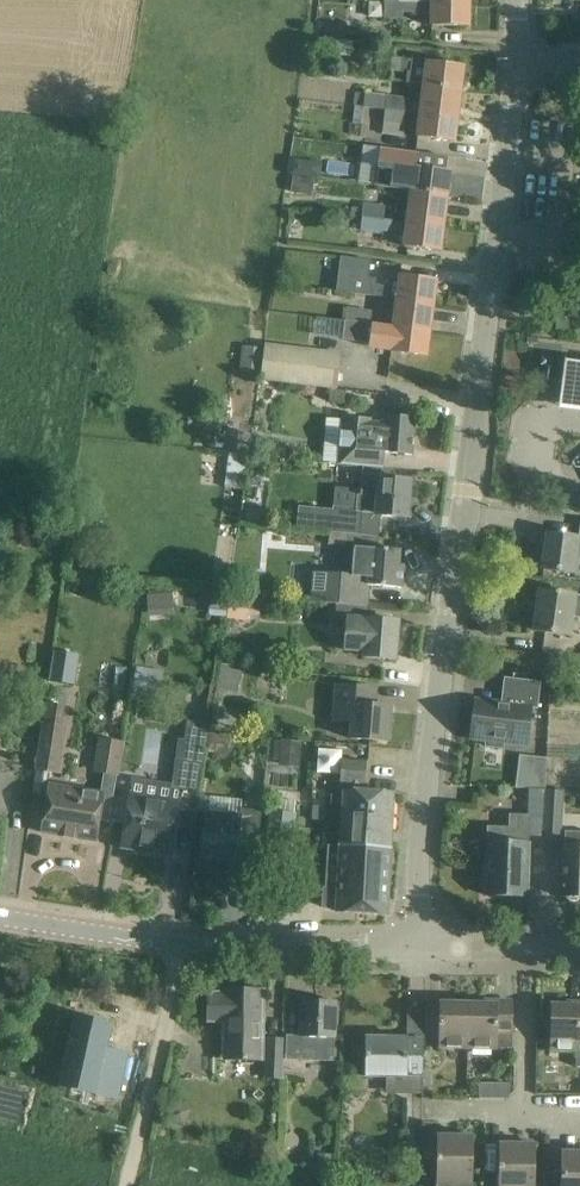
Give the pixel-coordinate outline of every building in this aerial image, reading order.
[(470,27),(470,4),(399,2),(384,2),(384,20),(403,20),(403,13),(421,13),(421,15),(432,15),(432,27),(470,27)] [(351,56),(353,42),(314,39),(313,52),(351,56)] [(406,84),(425,87),(462,91),(465,69),(392,60),(391,72),(407,74),(406,84)] [(406,113),(422,115),(458,120),(462,91),(425,87),(423,104),(409,102),(409,99),(365,93),(365,95),(355,93),(353,107),(385,111),(406,113)] [(406,113),(385,111),(384,123),(405,126),(406,113)] [(458,120),(422,115),(418,139),(455,144),(458,120)] [(382,150),(377,187),(413,192),(413,193),(448,197),(451,176),(444,175),(415,172),(417,154),(382,150)] [(290,176),(319,180),(321,165),(292,161),(290,176)] [(313,197),(316,180),(293,177),(291,194),(313,197)] [(413,193),(409,222),(444,227),(448,200),(448,197),(413,193)] [(364,205),(362,216),(385,220),(387,207),(364,205)] [(362,216),(360,230),(384,233),(407,236),(406,247),(441,251),(444,227),(409,222),(385,220),(362,216)] [(399,300),(435,304),(438,283),(401,278),(401,281),(391,280),(390,287),(376,286),(377,279),(369,278),(372,261),(341,257),(337,292),(399,300)] [(399,300),(395,327),(432,332),(435,304),(399,300)] [(348,311),(346,321),(372,325),(373,314),(348,311)] [(432,332),(395,327),(372,325),(346,321),(344,337),(367,340),(366,344),(391,347),(391,351),(429,356),(432,332)] [(260,374),(263,349),(242,347),(239,372),(260,374)] [(316,353),(265,347),(261,381),(312,387),(316,353)] [(565,367),(560,405),(579,408),(579,369),(565,367)] [(343,404),(345,390),(331,389),(329,403),(343,404)] [(363,468),(382,469),(383,453),(384,453),(383,455),(413,457),(416,419),(385,416),(384,424),(372,423),(372,420),(342,417),(337,466),(363,468)] [(229,454),(229,456),(248,458),(248,455),(250,433),(225,430),(222,453),(229,454)] [(296,530),(347,534),(375,537),(376,516),(408,519),(412,479),(381,476),(382,469),(363,468),(361,490),(335,488),(333,510),(298,507),(296,530)] [(335,605),(369,608),(370,588),(402,590),(404,568),(399,567),(400,551),(377,549),(378,537),(375,537),(347,534),(345,547),(356,548),(353,578),(314,575),(312,603),(335,605)] [(544,571),(574,575),(577,560),(579,560),(579,535),(579,540),(549,536),(544,571)] [(212,592),(210,615),(227,616),(229,594),(212,592)] [(577,597),(541,592),(535,633),(570,638),(573,618),(579,619),(579,600),(576,599),(577,597)] [(147,618),(173,617),(172,593),(146,594),(147,618)] [(399,624),(368,621),(367,621),(369,608),(335,605),(334,618),(346,620),(343,654),(365,656),(365,659),(395,662),(399,624)] [(75,686),(80,656),(54,652),(50,682),(75,686)] [(237,695),(243,672),(222,666),(215,690),(237,695)] [(539,712),(542,684),(505,680),(502,706),(477,703),(472,741),(488,743),(487,749),(504,751),(505,745),(528,748),(532,711),(539,712)] [(390,745),(393,708),(376,706),(378,689),(335,686),(332,723),(350,725),(349,741),(390,745)] [(133,781),(122,847),(171,854),(176,825),(193,828),(209,723),(188,720),(185,740),(178,740),(175,760),(173,760),(169,787),(133,781)] [(39,724),(33,767),(33,768),(47,769),(58,771),(65,728),(60,727),(39,724)] [(50,787),(42,834),(96,842),(100,820),(107,822),(115,774),(118,774),(123,739),(97,734),(91,770),(102,772),(98,795),(50,787)] [(281,740),(281,742),(274,742),(272,760),(279,760),(278,766),(299,768),(302,742),(281,740)] [(391,851),(393,851),(395,795),(366,793),(368,763),(341,762),(339,796),(331,795),(329,818),(344,819),(343,848),(391,851)] [(564,793),(545,793),(543,824),(542,839),(541,853),(561,855),(564,793)] [(313,806),(312,820),(325,820),(325,806),(313,806)] [(202,849),(201,853),(203,853),(202,859),(230,862),(228,881),(243,882),(255,884),(259,848),(262,812),(241,809),(240,817),(209,814),(208,814),(206,833),(204,833),(203,849),(202,849)] [(269,850),(293,852),(295,814),(271,813),(269,850)] [(510,817),(510,830),(488,829),(486,897),(527,898),(530,838),(530,817),(510,817)] [(569,904),(577,904),(579,901),(579,834),(565,834),(565,848),(564,847),(562,900),(566,900),(569,904)] [(327,870),(333,870),(390,873),(391,851),(343,848),(328,848),(327,870)] [(390,873),(333,870),(331,889),(323,888),(322,908),(339,910),(339,913),(388,916),(390,873)] [(265,993),(226,992),(226,995),(208,995),(208,1022),(225,1022),(225,1060),(264,1061),(265,993)] [(338,1002),(304,1001),(302,1062),(333,1063),(334,1040),(337,1040),(338,1002)] [(441,1049),(470,1050),(471,1005),(427,1004),(427,1023),(427,1035),(441,1035),(441,1049)] [(515,1006),(471,1005),(470,1050),(499,1050),(514,1050),(514,1025),(515,1006)] [(553,1007),(552,1051),(578,1052),(578,1068),(579,1068),(579,1007),(553,1007)] [(76,1016),(61,1085),(119,1098),(127,1060),(106,1056),(113,1025),(76,1016)] [(266,1038),(264,1080),(284,1080),(284,1079),(284,1061),(285,1039),(266,1038)] [(409,1040),(369,1039),(368,1077),(386,1078),(386,1095),(424,1095),(425,1041),(409,1040)] [(499,1084),(499,1098),(509,1099),(509,1084),(499,1084)] [(178,1105),(172,1119),(186,1125),(193,1111),(178,1105)] [(425,1160),(439,1160),(438,1185),(474,1185),(475,1138),(439,1137),(439,1139),(425,1139),(425,1160)] [(537,1146),(501,1146),(500,1185),(536,1185),(537,1146)] [(563,1154),(562,1185),(579,1185),(579,1154),(563,1154)] [(332,1157),(318,1156),(316,1176),(330,1177),(332,1157)]
